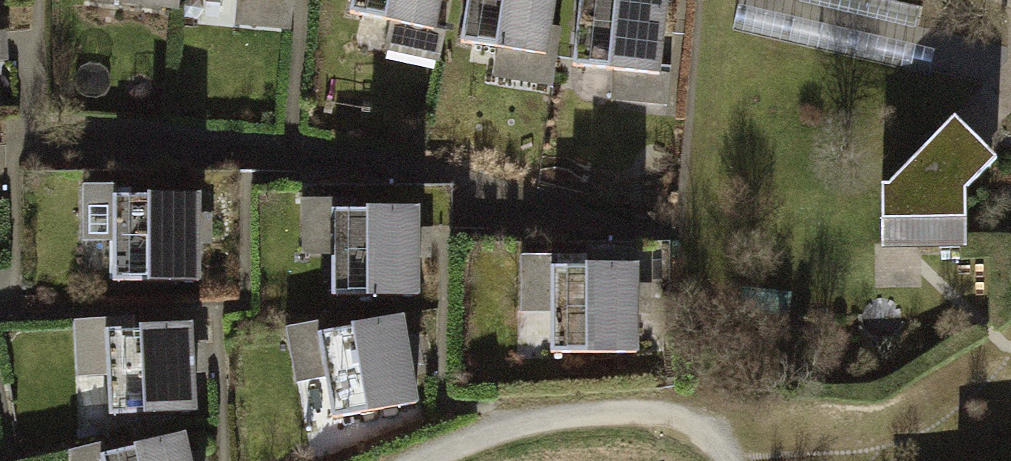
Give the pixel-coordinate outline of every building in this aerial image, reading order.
[(213,4),(278,13),(280,0),(214,0),(213,4)] [(376,33),(435,45),(444,0),(383,0),(376,33)] [(483,54),(546,66),(559,0),(494,0),(483,54)] [(662,9),(603,0),(592,77),(651,86),(662,9)] [(1005,179),(966,141),(890,205),(892,235),(971,232),(971,203),(1005,179)] [(193,211),(131,212),(133,301),(195,299),(193,211)] [(416,229),(350,229),(350,309),(416,309),(416,229)] [(635,284),(581,286),(584,369),(638,367),(635,284)] [(196,344),(137,347),(142,431),(201,428),(196,344)] [(400,344),(350,355),(366,430),(417,418),(400,344)]
